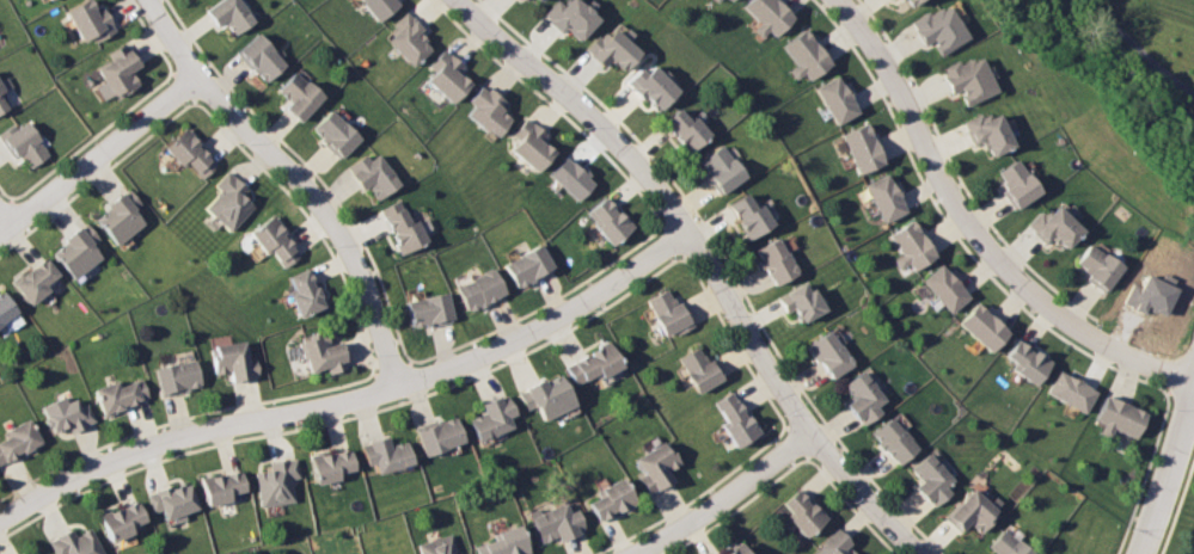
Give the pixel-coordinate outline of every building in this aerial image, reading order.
[(65,11),(84,0),(90,0),(97,11),(105,6),(120,31),(97,43),(93,36),(81,42),(65,11)] [(207,10),(220,0),(240,0),(257,21),(235,37),(225,23),(220,26),(207,10)] [(378,21),(402,4),(399,0),(361,0),(378,21)] [(546,19),(545,21),(558,35),(564,29),(577,41),(596,20),(574,0),(565,0),(561,5),(555,0),(541,14),(546,19)] [(757,21),(749,29),(758,37),(765,29),(772,36),(791,17),(774,0),(745,0),(740,6),(757,21)] [(931,44),(938,55),(967,36),(947,5),(941,10),(938,6),(927,13),(925,10),(907,21),(923,44),(931,39),(933,43),(931,44)] [(409,8),(393,23),(398,26),(391,32),(394,37),(391,41),(415,67),(433,50),(425,43),(429,38),(423,32),(428,29),(409,8)] [(596,35),(584,49),(589,54),(587,57),(601,69),(607,63),(622,75),(639,53),(626,41),(632,33),(619,23),(607,36),(604,33),(600,38),(596,35)] [(780,45),(795,63),(786,69),(794,79),(801,73),(807,80),(829,62),(802,27),(780,45)] [(238,53),(267,84),(287,64),(258,33),(238,53)] [(108,51),(112,60),(97,69),(116,99),(139,85),(130,72),(141,64),(125,39),(108,51)] [(445,48),(428,66),(435,72),(428,80),(453,103),(470,84),(458,72),(465,64),(445,48)] [(937,68),(949,93),(959,88),(961,93),(959,94),(963,106),(996,91),(980,56),(972,61),(969,57),(957,63),(956,60),(937,68)] [(622,82),(641,100),(643,99),(647,103),(644,105),(654,113),(678,90),(667,80),(669,78),(660,68),(657,72),(644,60),(622,82)] [(281,90),(292,99),(286,107),(304,123),(327,97),(298,70),(281,90)] [(813,87),(835,124),(857,111),(852,104),(853,104),(849,97),(850,96),(844,86),(843,87),(834,74),(813,87)] [(8,107),(1,97),(7,93),(0,82),(0,113),(8,107)] [(480,86),(469,100),(474,104),(465,115),(495,138),(512,118),(501,109),(507,101),(491,88),(488,92),(480,86)] [(661,119),(686,153),(709,135),(694,115),(687,119),(678,107),(661,119)] [(313,129),(342,158),(363,137),(333,109),(313,129)] [(988,156),(1011,144),(996,112),(990,116),(987,112),(980,116),(979,112),(960,121),(972,144),(978,142),(981,149),(984,148),(988,156)] [(14,156),(0,137),(0,134),(14,123),(18,128),(31,117),(51,144),(45,148),(50,155),(31,168),(20,153),(14,156)] [(527,118),(512,135),(518,140),(509,149),(537,173),(555,152),(541,140),(545,134),(527,118)] [(839,134),(858,173),(883,162),(865,122),(839,134)] [(164,146),(184,127),(220,164),(203,179),(188,162),(183,167),(164,146)] [(698,160),(720,143),(745,177),(720,196),(705,178),(709,176),(698,160)] [(348,166),(365,189),(369,185),(380,199),(402,184),(379,153),(372,159),(367,152),(348,166)] [(550,172),(575,198),(592,183),(587,178),(589,176),(584,171),(581,174),(565,158),(550,172)] [(999,190),(1012,209),(1040,191),(1025,172),(1024,172),(1015,158),(996,171),(1002,179),(999,181),(1004,186),(999,190)] [(228,171),(249,189),(243,195),(255,205),(232,232),(206,209),(221,191),(215,185),(228,171)] [(863,184),(883,222),(905,210),(901,204),(902,203),(898,196),(899,195),(894,185),(893,185),(886,172),(863,184)] [(94,220),(110,208),(106,204),(129,186),(145,204),(135,213),(145,223),(117,246),(94,220)] [(728,204),(735,217),(733,218),(746,240),(772,223),(758,202),(752,205),(745,193),(728,204)] [(590,224),(594,222),(586,213),(604,196),(630,226),(608,245),(590,224)] [(380,209),(400,254),(428,241),(417,220),(412,222),(402,199),(380,209)] [(1064,248),(1082,229),(1055,204),(1045,215),(1039,210),(1025,224),(1030,229),(1029,230),(1043,244),(1048,239),(1053,245),(1057,241),(1064,248)] [(250,233),(274,215),(304,256),(284,269),(271,251),(265,254),(250,233)] [(888,234),(901,253),(893,259),(899,269),(907,263),(913,270),(935,254),(930,248),(931,247),(927,244),(929,244),(911,218),(888,234)] [(53,252),(65,242),(62,239),(85,221),(99,238),(91,245),(100,256),(73,277),(53,252)] [(754,248),(778,236),(797,272),(774,285),(754,248)] [(1074,261),(1083,267),(1080,270),(1086,273),(1083,278),(1094,284),(1103,291),(1122,265),(1089,241),(1074,261)] [(502,265),(539,244),(553,267),(515,289),(502,265)] [(11,282),(43,257),(57,275),(44,284),(49,290),(30,306),(11,282)] [(920,279),(949,313),(968,296),(957,284),(959,283),(941,263),(920,279)] [(288,276),(294,290),(289,291),(299,316),(326,306),(311,266),(288,276)] [(455,288),(491,269),(504,295),(469,314),(455,288)] [(1121,302),(1143,312),(1145,308),(1162,315),(1175,288),(1170,284),(1174,278),(1161,271),(1157,278),(1143,271),(1137,283),(1132,281),(1121,302)] [(777,297),(802,282),(808,291),(813,289),(825,310),(801,324),(794,310),(788,314),(777,297)] [(17,312),(0,324),(0,288),(17,312)] [(647,300),(653,313),(650,315),(661,336),(673,330),(675,336),(692,326),(690,321),(687,321),(674,296),(671,297),(667,290),(647,300)] [(406,301),(448,293),(454,320),(412,328),(406,301)] [(957,322),(990,352),(1008,332),(976,302),(957,322)] [(807,345),(831,378),(853,363),(829,328),(807,345)] [(300,343),(302,337),(326,330),(331,343),(342,339),(351,368),(329,375),(326,369),(311,375),(300,343)] [(1004,355),(1018,365),(1014,371),(1034,384),(1049,361),(1016,338),(1004,355)] [(212,346),(245,340),(247,359),(256,358),(259,378),(232,383),(229,373),(216,374),(212,346)] [(562,367),(604,340),(618,365),(595,380),(593,375),(574,386),(562,367)] [(678,358),(686,373),(682,375),(694,394),(721,378),(709,359),(706,361),(698,346),(678,358)] [(153,369),(196,357),(204,386),(161,398),(153,369)] [(1045,392),(1083,413),(1095,390),(1089,387),(1082,382),(1082,381),(1072,375),(1071,377),(1058,369),(1045,392)] [(844,384),(863,370),(886,400),(877,407),(881,412),(864,425),(858,419),(857,420),(845,405),(853,398),(844,384)] [(514,393),(540,378),(543,382),(558,375),(574,405),(541,421),(534,407),(525,413),(514,393)] [(93,389),(118,380),(120,386),(142,377),(151,399),(103,417),(93,389)] [(711,402),(724,421),(718,425),(733,447),(758,431),(731,389),(711,402)] [(478,404),(504,393),(514,414),(507,417),(510,426),(476,441),(466,419),(482,412),(478,404)] [(1106,394),(1094,419),(1102,423),(1097,432),(1108,437),(1112,427),(1133,437),(1145,412),(1106,394)] [(42,407),(65,395),(67,402),(75,398),(80,405),(88,400),(99,420),(72,435),(68,427),(55,435),(51,425),(48,427),(44,420),(48,419),(42,407)] [(415,430),(454,415),(464,441),(424,455),(415,430)] [(5,437),(0,440),(0,467),(43,443),(29,417),(2,431),(5,437)] [(871,433),(890,417),(917,448),(898,464),(871,433)] [(360,444),(386,436),(390,447),(405,442),(412,463),(376,474),(374,464),(367,467),(360,444)] [(663,442),(660,444),(659,441),(631,458),(641,474),(635,478),(645,493),(667,479),(662,470),(676,462),(663,442)] [(308,455),(353,445),(357,470),(338,474),(341,481),(316,486),(308,455)] [(911,468),(927,453),(953,480),(944,487),(950,493),(933,509),(914,487),(921,481),(911,468)] [(271,461),(274,470),(257,474),(263,507),(298,503),(294,480),(304,479),(300,456),(271,461)] [(201,478),(243,468),(247,491),(231,494),(232,501),(208,506),(201,478)] [(146,492),(189,478),(200,510),(166,522),(163,510),(153,512),(146,492)] [(619,478),(595,491),(599,497),(584,504),(595,523),(632,501),(619,478)] [(779,501),(790,515),(785,518),(802,537),(825,517),(797,486),(779,501)] [(945,517),(973,487),(996,509),(990,517),(991,518),(979,531),(967,521),(959,530),(945,517)] [(100,516),(136,500),(146,521),(131,527),(134,533),(112,542),(100,516)] [(525,513),(537,509),(539,512),(564,501),(568,511),(574,509),(582,529),(575,531),(576,534),(558,541),(557,536),(538,544),(525,513)] [(527,550),(516,553),(477,553),(474,546),(497,537),(496,533),(519,524),(527,550)] [(90,529),(103,553),(53,553),(45,541),(72,527),(76,536),(90,529)] [(807,553),(852,553),(845,547),(850,543),(834,528),(807,553)] [(1003,529),(1034,553),(997,553),(988,547),(1003,529)] [(452,533),(459,553),(419,553),(416,544),(452,533)] [(736,543),(744,553),(720,553),(736,543)]
